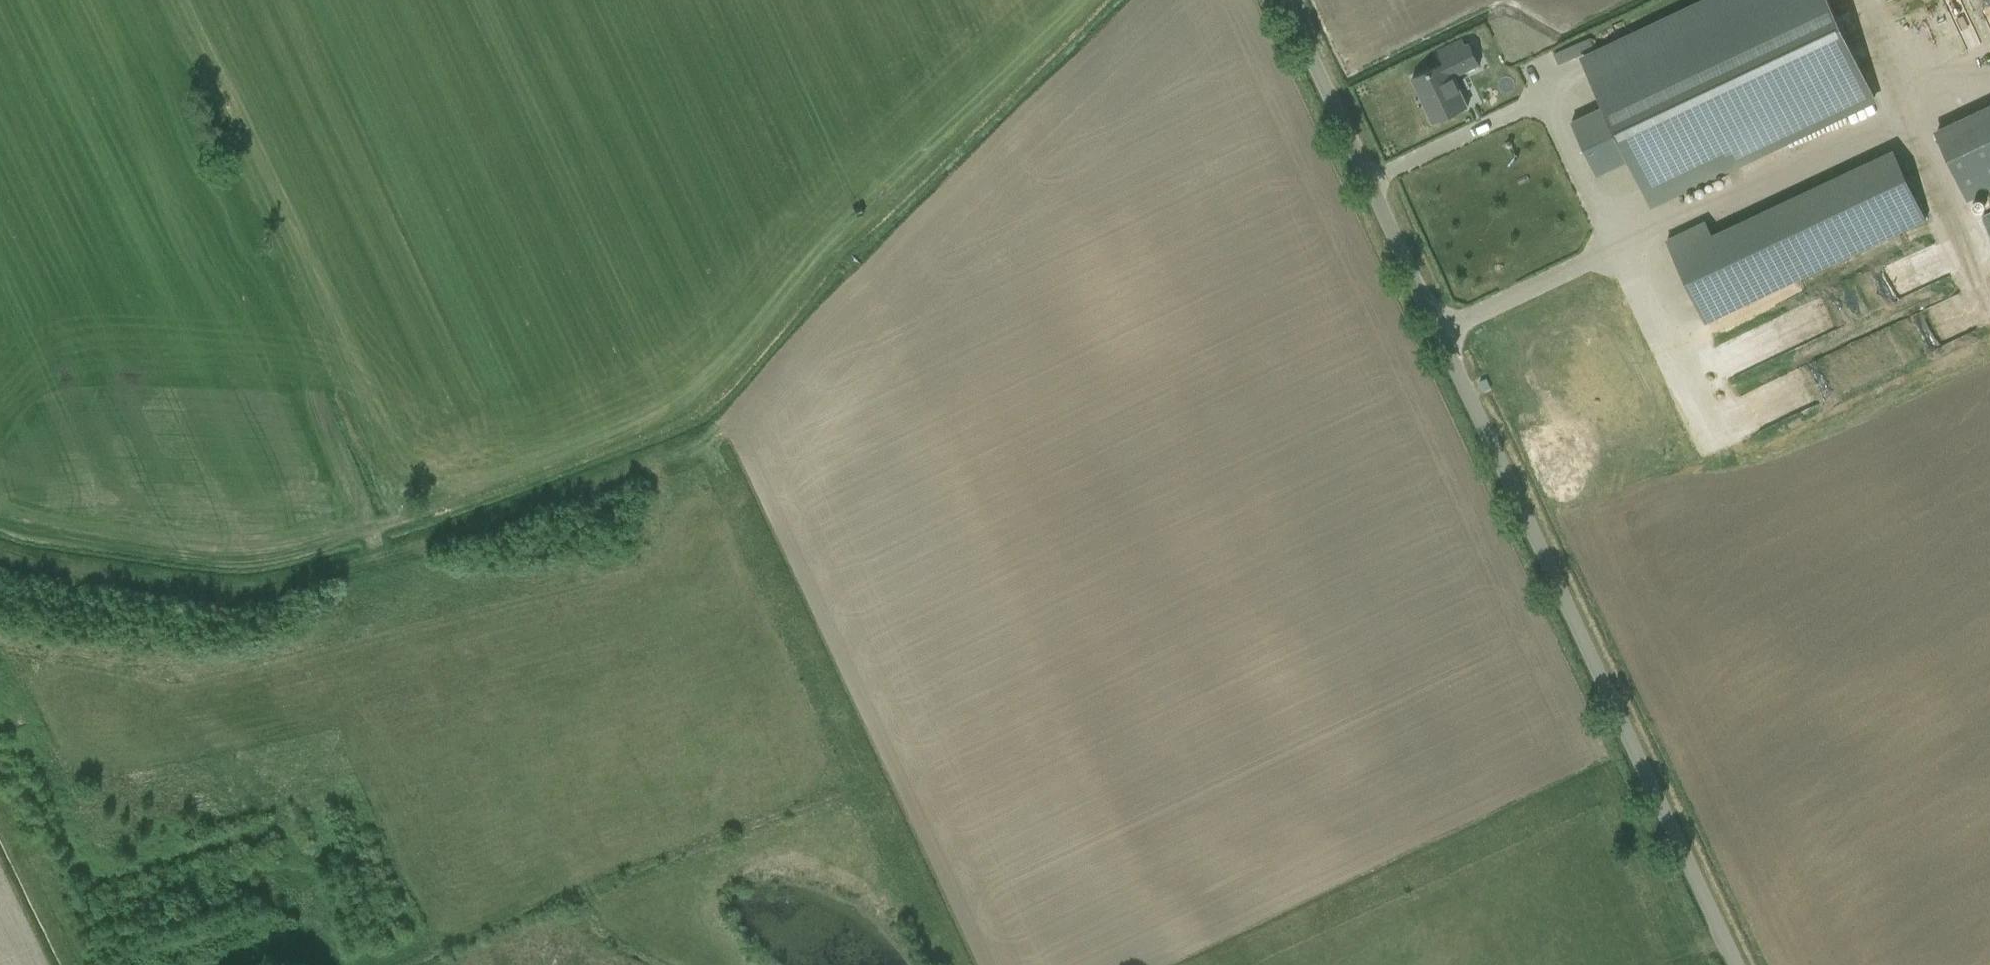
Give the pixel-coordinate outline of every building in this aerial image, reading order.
[(1828,0),(1709,0),(1582,60),(1604,106),(1571,121),(1596,175),(1629,159),(1650,203),(1874,98),(1828,0)] [(1446,61),(1412,78),(1433,123),(1467,107),(1453,76),(1478,65),(1467,41),(1442,53),(1446,61)] [(1541,49),(1544,60),(1569,54),(1566,42),(1541,49)] [(1936,135),(1967,200),(1989,189),(1989,109),(1936,135)] [(1705,221),(1667,239),(1706,322),(1744,305),(1711,234),(1705,221)] [(1877,320),(1890,313),(1883,300),(1870,307),(1877,320)]
